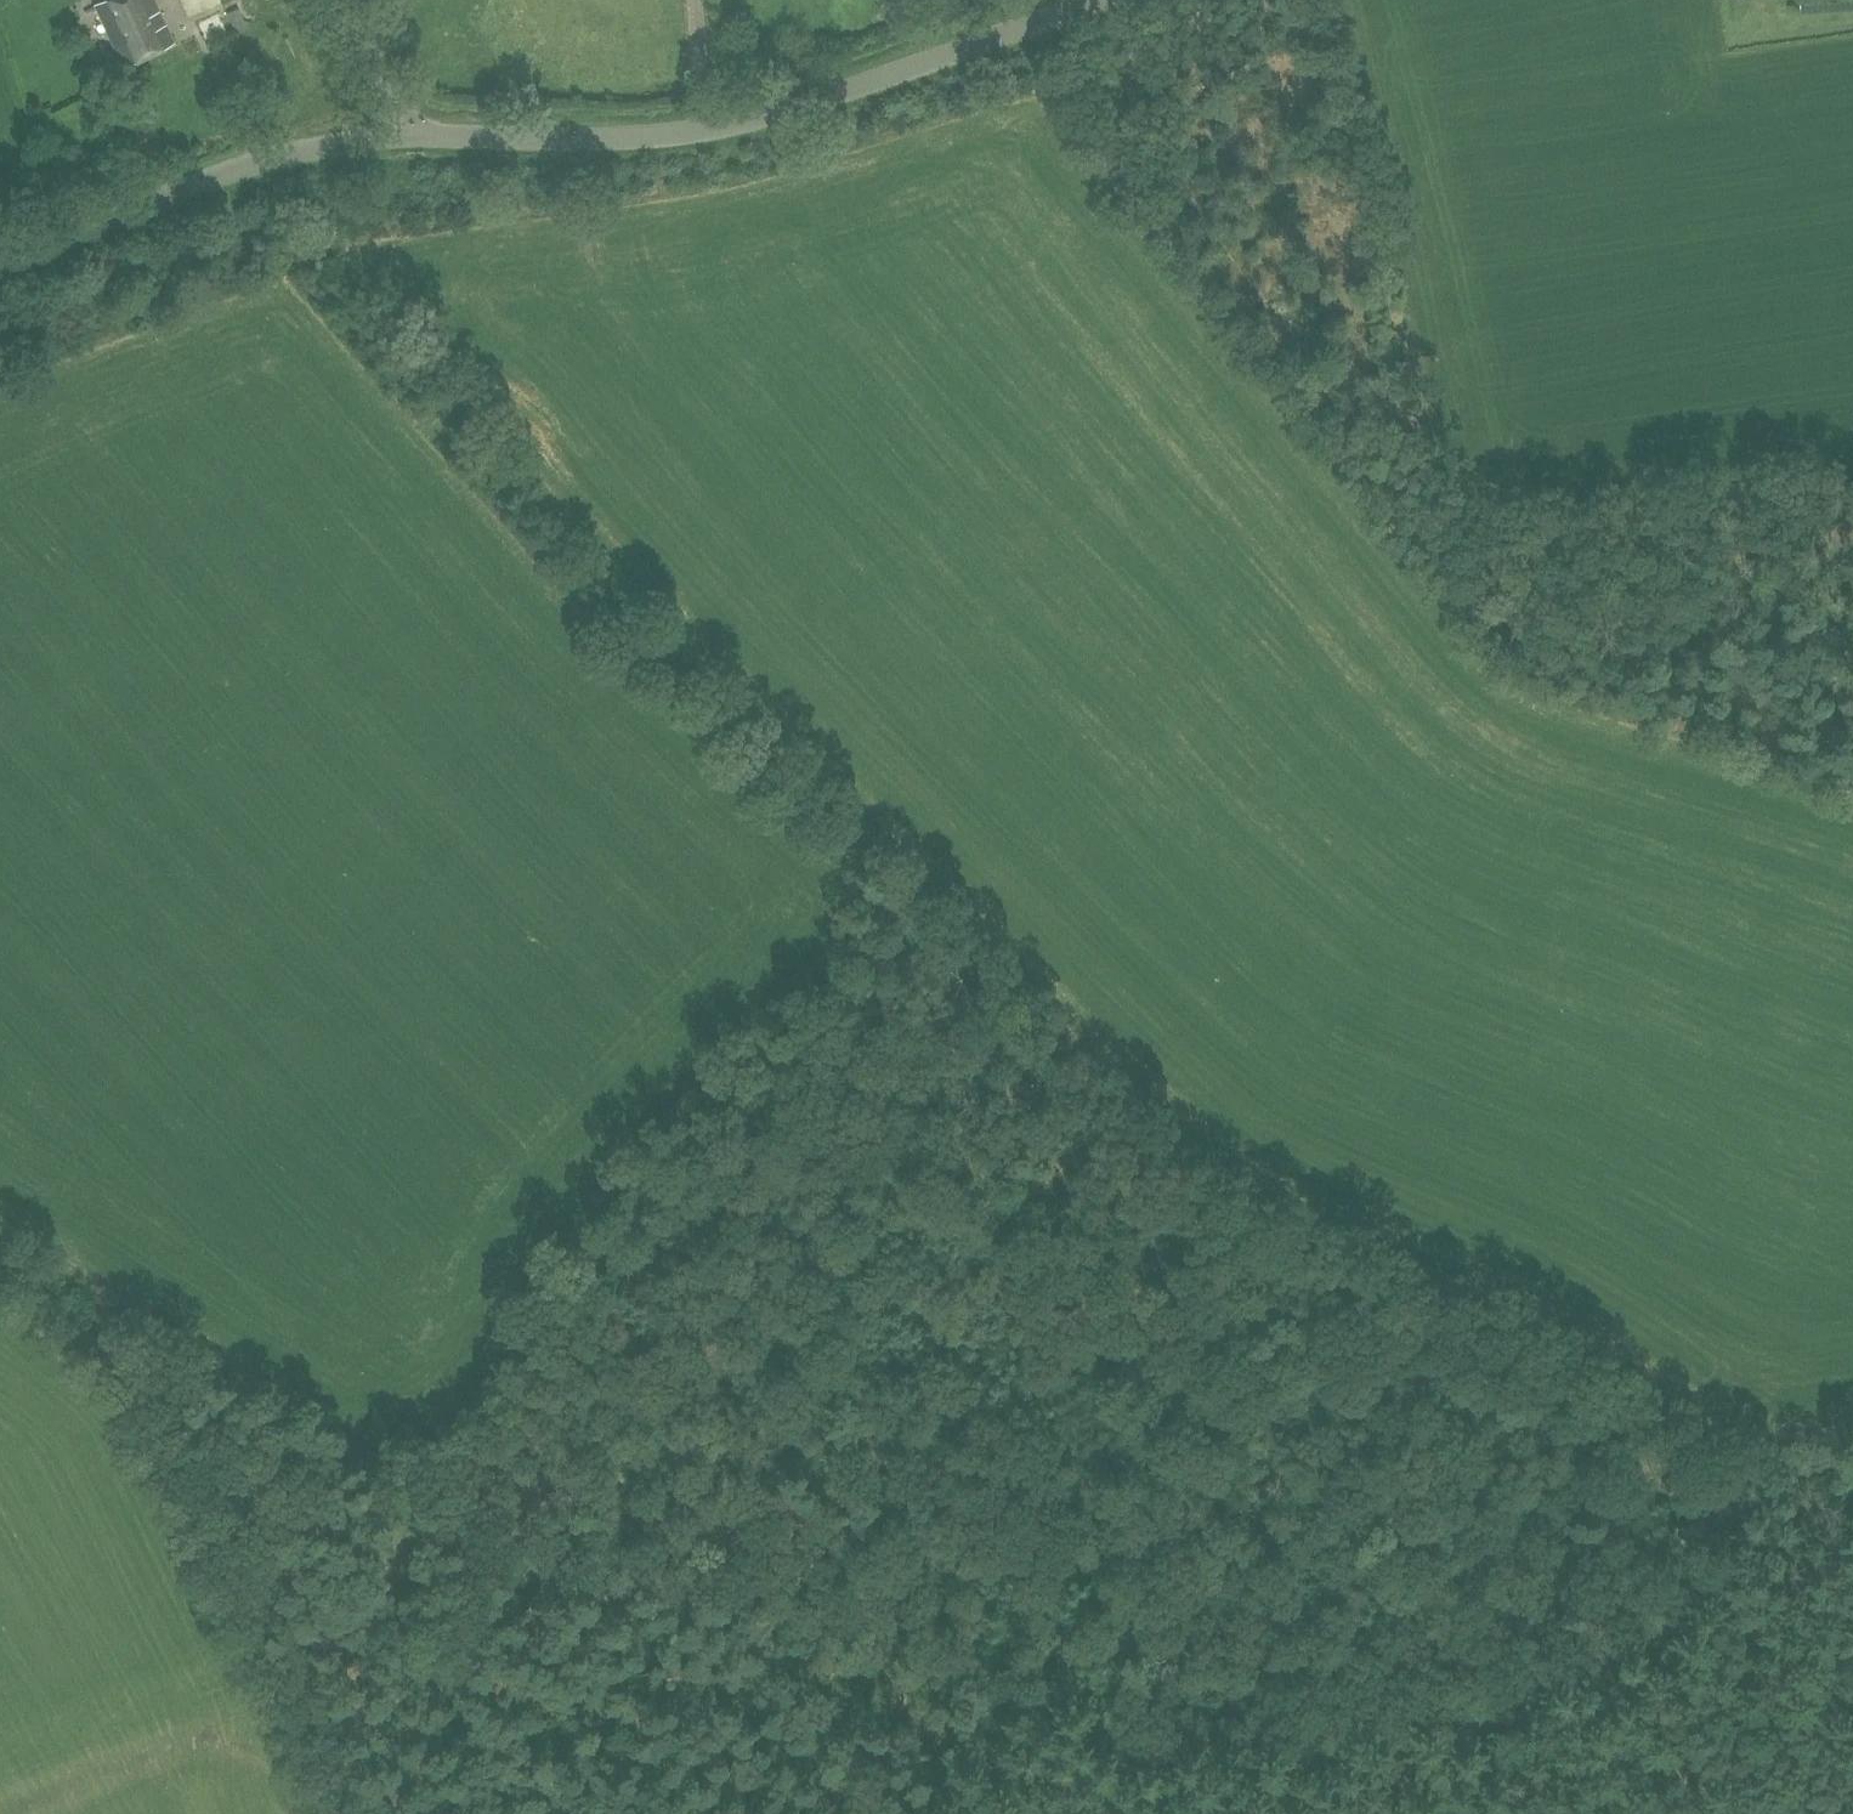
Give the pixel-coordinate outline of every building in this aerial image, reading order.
[(173,40),(154,0),(101,0),(94,3),(123,64),(173,40)]
